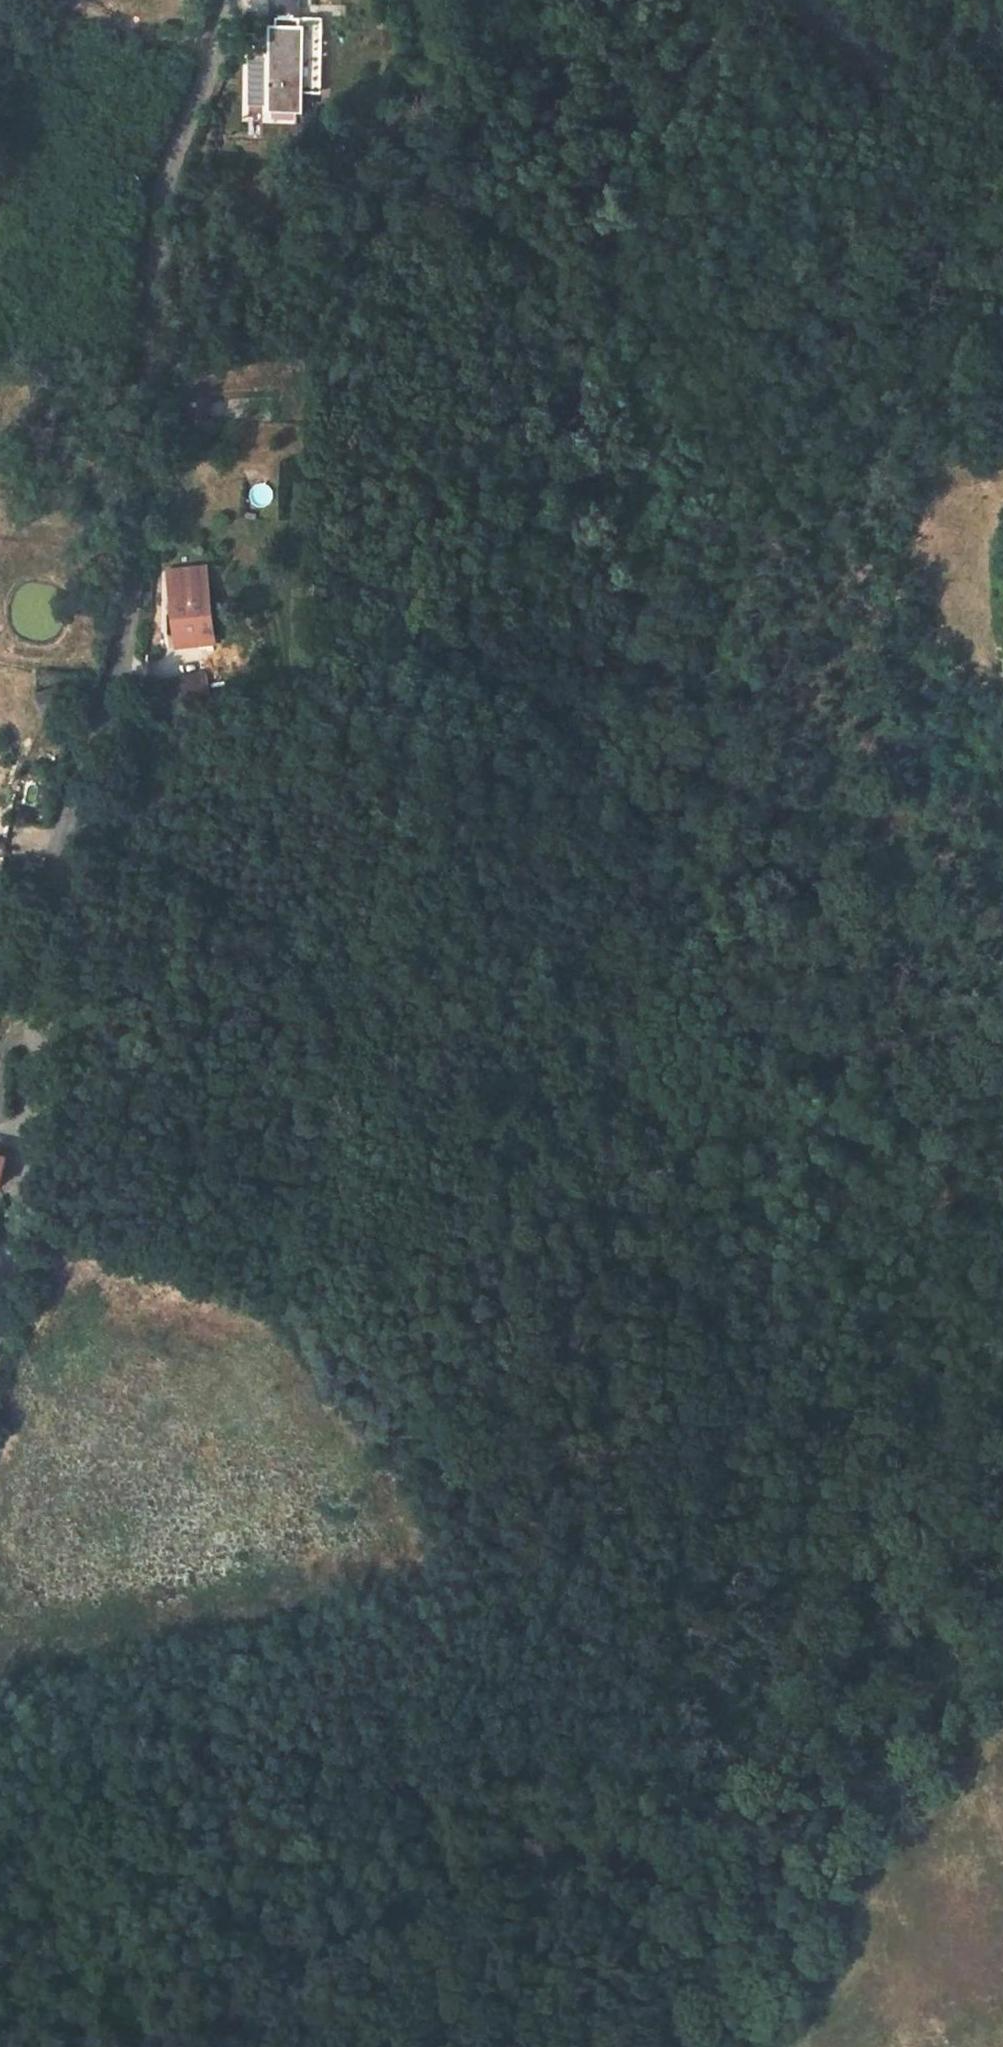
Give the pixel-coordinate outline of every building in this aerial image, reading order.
[(323,21),(268,22),(267,35),(246,34),(242,122),(321,124),(323,21)] [(223,550),(184,553),(185,573),(224,571),(223,550)] [(185,573),(188,623),(228,620),(224,571),(185,573)] [(168,659),(172,681),(222,672),(218,650),(168,659)]
